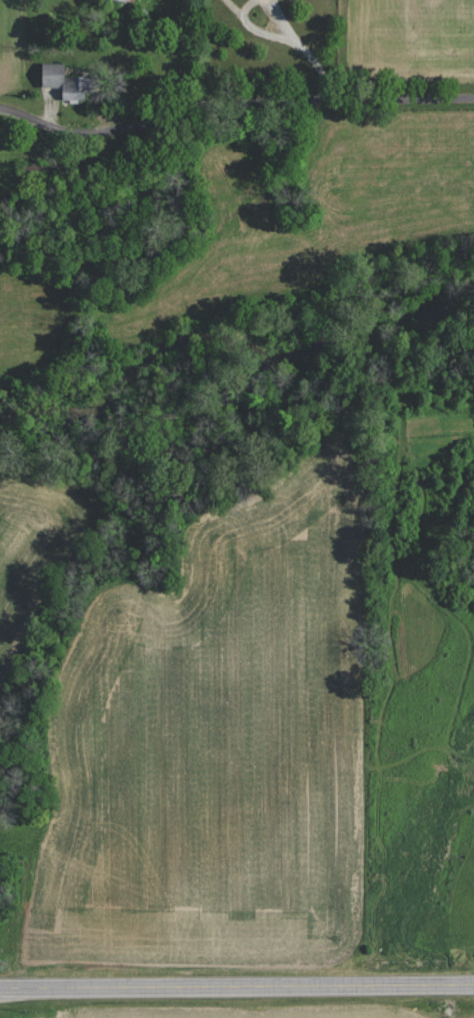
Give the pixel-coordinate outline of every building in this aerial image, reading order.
[(43,86),(64,86),(64,99),(86,99),(86,91),(95,91),(95,76),(65,75),(65,62),(43,62),(43,86)]
